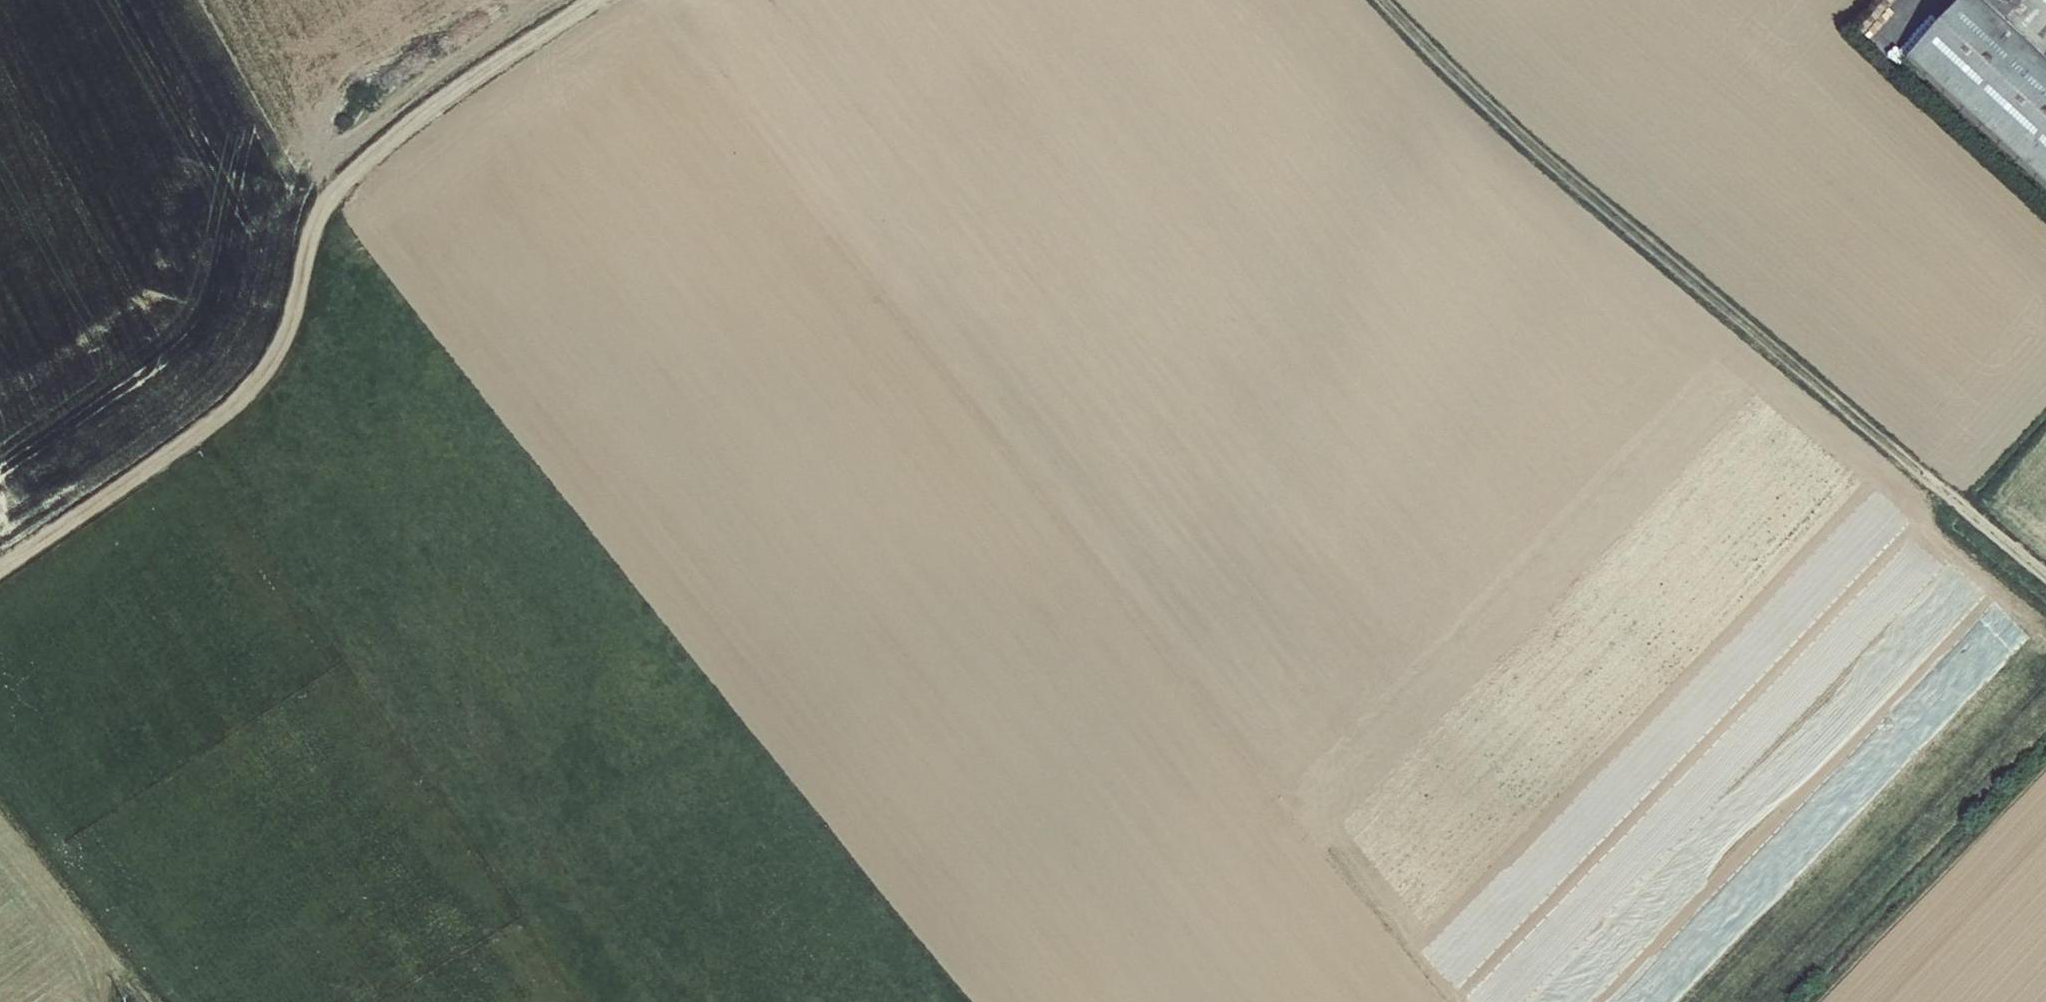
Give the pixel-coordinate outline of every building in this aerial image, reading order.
[(1972,3),(1914,67),(2045,186),(2045,0),(1969,0),(1972,3)]
